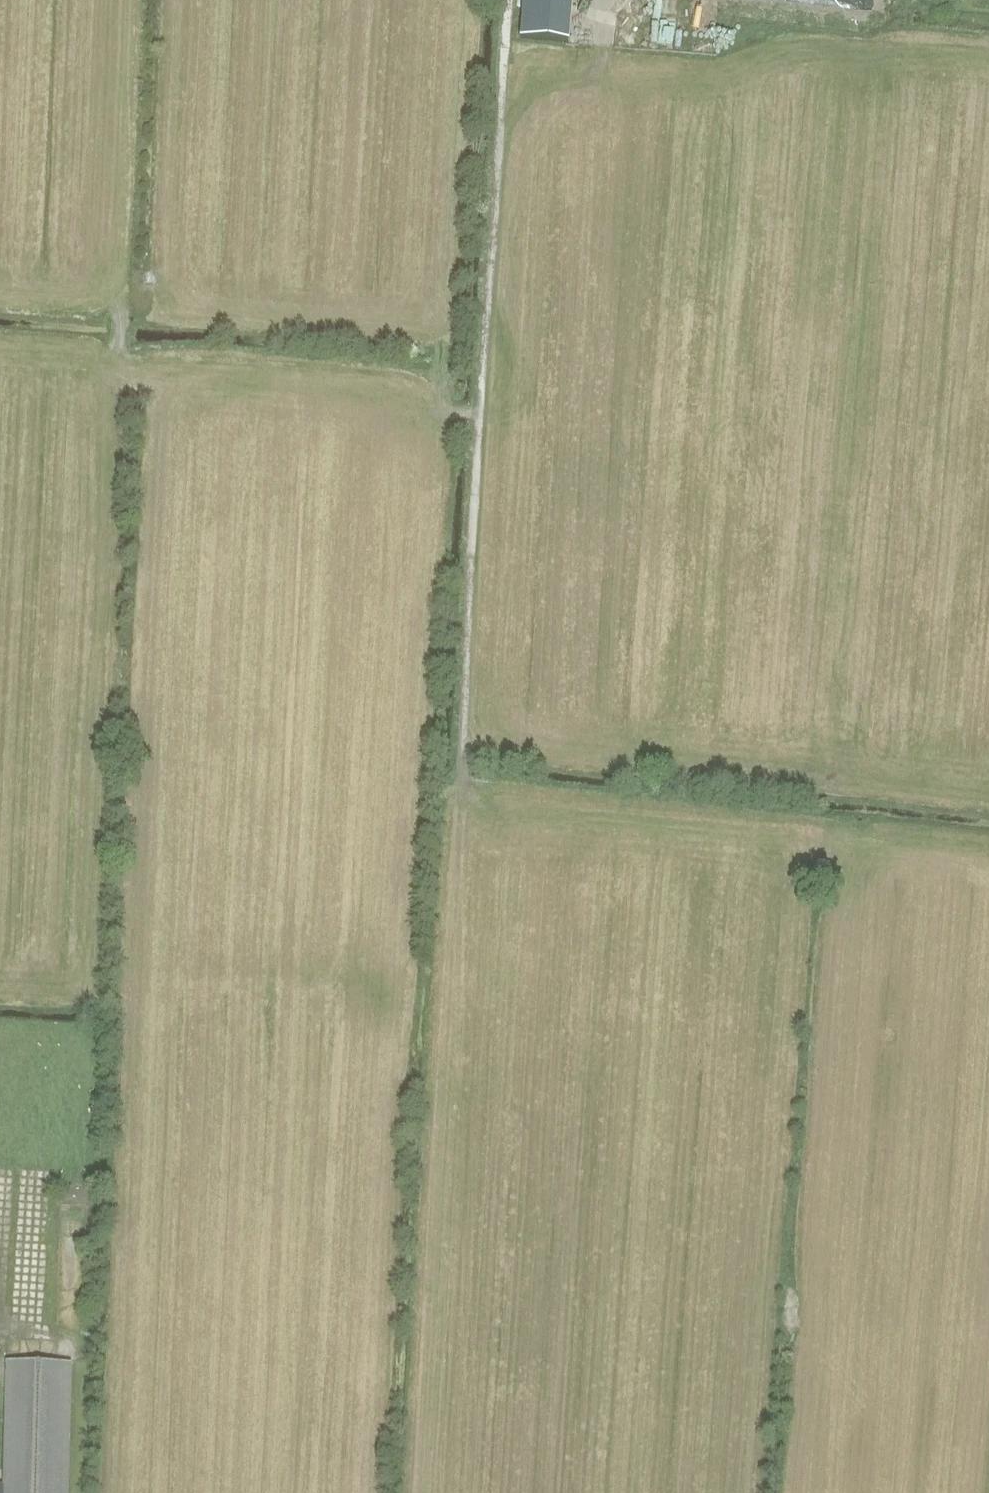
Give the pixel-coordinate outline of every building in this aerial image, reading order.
[(72,1363),(6,1361),(3,1483),(0,1483),(0,1492),(68,1492),(72,1363)]
